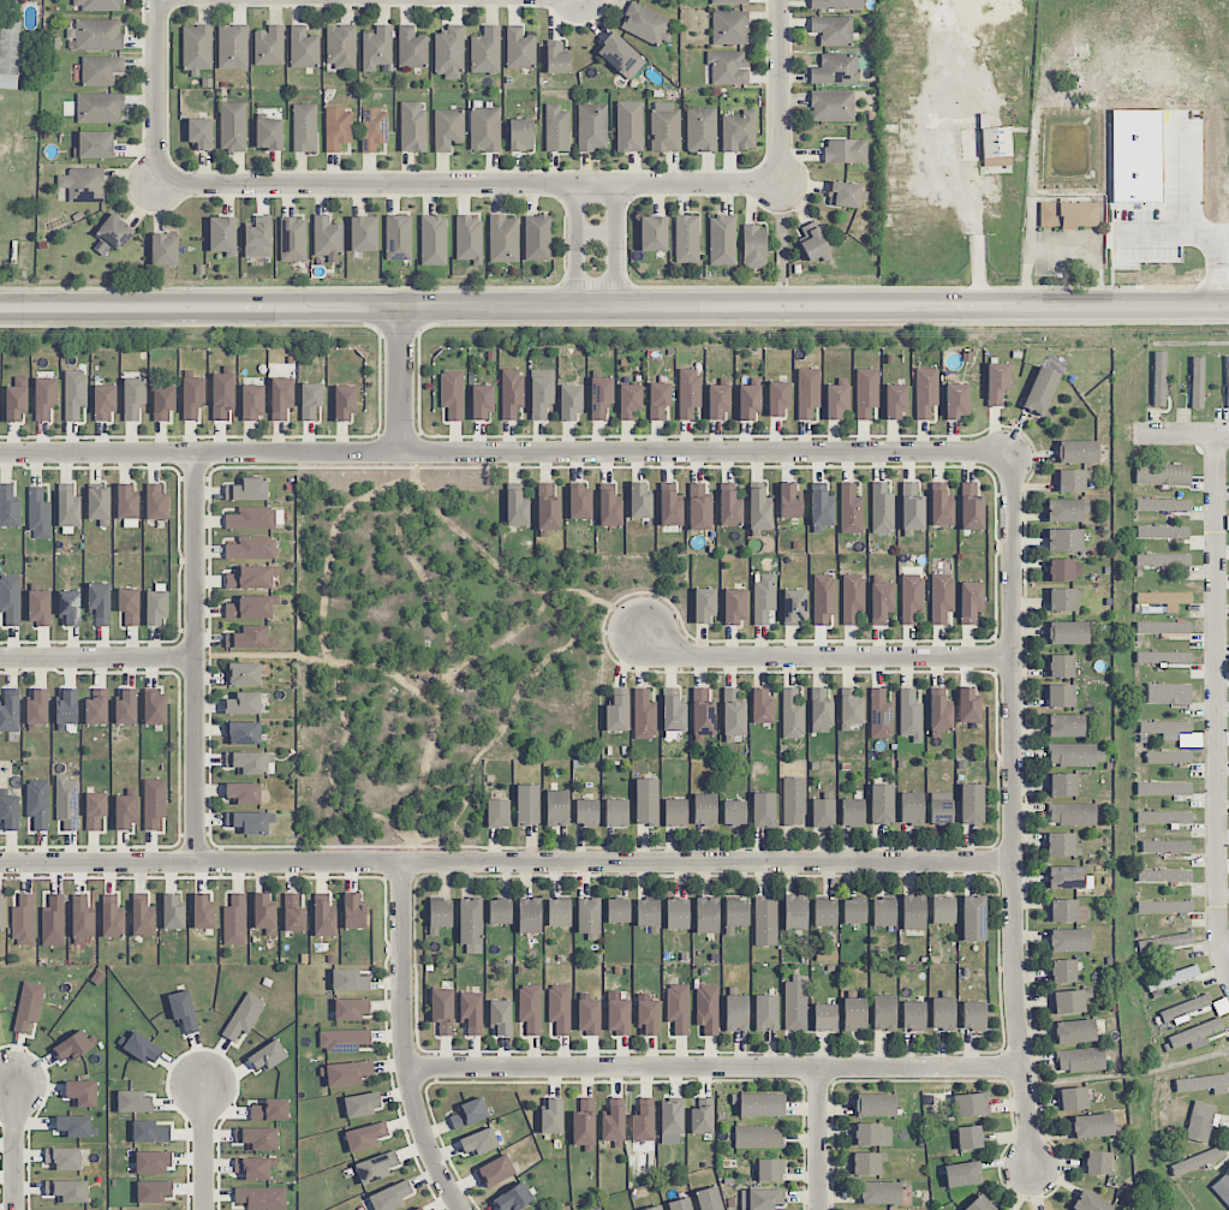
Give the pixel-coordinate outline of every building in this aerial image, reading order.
[(123,0),(73,0),(73,10),(123,11),(123,0)] [(812,10),(864,9),(864,0),(812,0),(812,10)] [(657,46),(661,36),(663,37),(671,20),(631,2),(620,29),(657,46)] [(747,45),(747,12),(713,11),(712,44),(747,45)] [(820,46),(851,46),(852,17),(810,17),(810,33),(820,33),(820,46)] [(123,20),(76,19),(75,49),(122,50),(123,20)] [(18,89),(20,23),(0,22),(0,89),(18,89)] [(255,65),(284,65),(283,25),(268,25),(268,30),(254,30),(255,65)] [(319,36),(306,36),(306,25),(290,25),(290,68),(320,67),(319,36)] [(391,25),(375,25),(375,33),(363,33),(363,72),(375,72),(375,65),(392,65),(391,25)] [(415,25),(399,25),(398,67),(427,68),(428,36),(414,35),(415,25)] [(463,25),(446,26),(446,32),(434,32),(435,78),(463,77),(463,25)] [(535,36),(523,36),(523,25),(506,26),(507,68),(536,67),(535,36)] [(212,26),(184,26),(183,73),(200,74),(200,70),(212,70),(212,26)] [(247,68),(248,26),(218,26),(218,68),(247,68)] [(355,26),(326,26),(327,68),(356,68),(355,26)] [(470,37),(470,73),(499,73),(500,26),(484,26),(484,37),(470,37)] [(628,81),(646,62),(613,32),(595,51),(628,81)] [(547,74),(571,73),(570,53),(563,53),(563,40),(546,41),(547,74)] [(746,51),(706,52),(706,64),(712,64),(712,85),(746,84),(746,51)] [(858,54),(821,54),(820,68),(810,68),(810,84),(857,84),(858,54)] [(83,86),(114,87),(114,73),(124,74),(124,57),(83,57),(83,86)] [(854,121),(855,92),(811,91),(811,121),(854,121)] [(123,93),(77,94),(77,123),(123,122),(123,93)] [(425,102),(401,101),(400,152),(424,153),(425,102)] [(642,101),(616,102),(617,152),(642,152),(642,101)] [(245,102),(220,102),(221,152),(246,151),(245,102)] [(317,105),(293,104),(293,152),(317,152),(317,105)] [(569,111),(560,111),(560,104),(545,104),(546,151),(570,151),(569,111)] [(606,104),(577,105),(578,151),(607,151),(606,104)] [(326,153),(341,153),(341,144),(352,143),(351,108),(325,109),(326,153)] [(470,108),(471,152),(501,151),(500,108),(470,108)] [(716,108),(686,108),(687,152),(716,152),(716,108)] [(361,109),(362,153),(377,152),(376,144),(388,143),(388,109),(361,109)] [(680,110),(651,109),(650,151),(680,152),(680,110)] [(464,110),(434,110),(435,153),(452,153),(452,143),(464,143),(464,110)] [(744,115),(722,115),(723,150),(756,150),(755,110),(744,110),(744,115)] [(211,118),(188,118),(188,142),(196,142),(196,150),(212,150),(211,118)] [(282,119),(256,119),(256,150),(283,150),(282,119)] [(510,151),(533,151),(533,119),(510,119),(510,151)] [(983,167),(1011,165),(1010,127),(981,128),(983,167)] [(113,131),(76,132),(77,159),(113,158),(113,131)] [(867,139),(825,140),(825,163),(867,163),(867,139)] [(69,203),(104,202),(104,167),(68,168),(68,175),(57,175),(57,189),(68,188),(69,203)] [(862,185),(829,181),(826,204),(859,209),(862,185)] [(1098,202),(1039,203),(1039,228),(1098,227),(1098,202)] [(89,246),(104,256),(111,246),(119,252),(135,230),(113,214),(89,246)] [(329,215),(313,216),(314,256),(343,255),(342,224),(329,224),(329,215)] [(386,215),(386,260),(411,260),(412,215),(386,215)] [(551,260),(550,215),(524,216),(525,261),(551,260)] [(675,263),(699,263),(699,215),(675,216),(675,263)] [(422,266),(447,265),(446,216),(421,216),(422,266)] [(490,263),(519,262),(519,216),(489,217),(490,263)] [(640,251),(667,251),(667,216),(640,217),(640,251)] [(735,265),(735,216),(710,216),(709,265),(735,265)] [(236,252),(236,217),(210,217),(210,252),(236,252)] [(245,258),(271,257),(271,217),(254,217),(254,228),(245,228),(245,258)] [(377,217),(351,217),(350,252),(376,252),(377,217)] [(482,266),(482,217),(456,217),(456,260),(473,260),(473,266),(482,266)] [(306,261),(306,219),(281,218),(280,261),(306,261)] [(800,228),(805,237),(798,240),(809,262),(830,252),(815,221),(800,228)] [(743,268),(767,268),(766,226),(742,226),(743,268)] [(178,235),(151,235),(152,266),(178,266),(178,235)] [(1167,352),(1154,352),(1153,407),(1164,407),(1165,395),(1166,395),(1167,352)] [(1204,357),(1192,357),(1191,409),(1203,410),(1204,357)] [(1008,389),(1009,364),(988,363),(986,406),(1001,407),(1002,388),(1008,389)] [(1022,408),(1043,417),(1060,374),(1039,366),(1022,408)] [(915,369),(916,420),(931,419),(931,405),(938,405),(937,368),(915,369)] [(501,420),(516,420),(516,408),(522,408),(523,370),(502,369),(501,420)] [(679,420),(694,420),(694,407),(700,407),(700,369),(678,369),(679,420)] [(820,407),(820,369),(797,369),(798,420),(814,420),(813,407),(820,407)] [(878,407),(878,369),(856,369),(857,420),(871,420),(871,408),(878,407)] [(462,370),(440,370),(441,407),(448,407),(448,421),(463,421),(462,370)] [(65,421),(80,421),(80,408),(86,408),(86,371),(65,371),(65,421)] [(546,421),(547,403),(553,404),(554,371),(532,371),(530,420),(546,421)] [(235,374),(213,374),(212,421),(227,421),(227,410),(234,410),(235,374)] [(27,411),(27,377),(14,377),(14,387),(6,387),(6,422),(21,422),(21,411),(27,411)] [(605,421),(606,403),(613,403),(614,378),(591,377),(590,420),(605,421)] [(36,422),(51,422),(50,404),(57,404),(57,378),(35,379),(36,422)] [(124,421),(139,421),(139,404),(146,404),(146,378),(124,379),(124,421)] [(205,378),(183,378),(183,420),(198,420),(198,403),(205,403),(205,378)] [(294,378),(271,378),(271,421),(286,421),(286,408),(293,408),(294,378)] [(789,382),(769,382),(769,417),(788,417),(789,382)] [(322,383),(301,383),(301,421),(316,421),(316,406),(322,406),(322,383)] [(670,383),(650,383),(649,420),(664,420),(664,406),(670,406),(670,383)] [(946,384),(946,419),(968,419),(968,385),(946,384)] [(117,411),(116,385),(93,386),(94,422),(110,421),(109,412),(117,411)] [(263,385),(240,385),(242,420),(264,419),(263,385)] [(356,385),(334,386),(335,422),(350,421),(349,409),(356,409),(356,385)] [(581,385),(560,385),(560,421),(580,421),(581,385)] [(620,385),(619,421),(635,421),(635,411),(642,411),(642,385),(620,385)] [(728,385),(708,385),(708,420),(729,420),(728,385)] [(759,386),(739,385),(739,421),(759,421),(759,386)] [(846,385),(827,385),(827,420),(846,420),(846,385)] [(905,385),(885,385),(886,420),(906,419),(905,385)] [(169,421),(168,411),(176,411),(175,386),(153,386),(154,421),(169,421)] [(493,386),(472,386),(472,418),(493,418),(493,386)] [(1097,463),(1097,441),(1059,441),(1059,463),(1097,463)] [(1191,465),(1136,463),(1136,484),(1191,486),(1191,465)] [(1085,470),(1057,470),(1057,492),(1085,492),(1085,470)] [(225,485),(225,500),(268,501),(268,478),(241,477),(241,485),(225,485)] [(841,534),(863,533),(862,497),(855,497),(855,482),(840,483),(841,534)] [(893,493),(887,493),(887,482),(871,483),(872,534),(894,534),(893,493)] [(923,530),(924,496),(917,496),(917,482),(903,482),(902,530),(923,530)] [(983,496),(976,496),(975,482),(960,483),(962,530),(984,529),(983,496)] [(560,496),(553,497),(553,483),(538,483),(538,530),(560,530),(560,496)] [(630,518),(652,518),(652,493),(646,494),(645,483),(629,484),(630,518)] [(689,530),(712,530),(712,497),(705,497),(705,484),(689,483),(689,530)] [(801,518),(801,495),(795,495),(795,483),(779,484),(780,518),(801,518)] [(834,500),(826,500),(826,483),(811,483),(812,533),(823,532),(823,526),(834,526),(834,500)] [(81,526),(80,501),(73,501),(72,484),(58,485),(59,527),(81,526)] [(139,519),(139,495),(132,495),(132,484),(117,484),(118,519),(139,519)] [(146,519),(168,520),(169,495),(160,495),(160,485),(146,484),(146,519)] [(749,529),(772,530),(772,502),(763,502),(763,485),(749,484),(749,529)] [(953,526),(953,500),(942,500),(942,484),(932,484),(931,526),(953,526)] [(50,502),(44,503),(43,487),(28,487),(30,539),(51,538),(50,502)] [(111,520),(109,487),(87,488),(88,520),(111,520)] [(592,488),(569,488),(569,519),(591,519),(592,488)] [(522,491),(507,490),(506,526),(528,526),(529,500),(521,500),(522,491)] [(19,527),(19,491),(0,491),(0,527),(19,527)] [(599,526),(622,526),(622,501),(615,500),(615,491),(600,491),(599,526)] [(675,491),(660,491),(661,526),(683,526),(683,501),(675,501),(675,491)] [(742,526),(741,500),(735,500),(735,491),(719,491),(720,526),(742,526)] [(1190,500),(1136,499),(1136,511),(1190,512),(1190,500)] [(1082,522),(1082,512),(1089,512),(1089,500),(1047,500),(1047,522),(1082,522)] [(1189,538),(1189,526),(1136,525),(1135,537),(1189,538)] [(1083,529),(1047,529),(1047,552),(1083,552),(1083,529)] [(275,558),(274,537),(238,537),(238,544),(225,544),(225,559),(275,558)] [(1190,554),(1135,555),(1135,567),(1190,566),(1190,554)] [(1076,558),(1047,559),(1048,581),(1077,580),(1076,558)] [(272,589),(272,567),(236,566),(235,574),(226,574),(225,588),(272,589)] [(768,625),(768,611),(776,611),(775,574),(753,574),(754,626),(768,625)] [(835,615),(835,575),(813,574),(812,626),(828,626),(828,615),(835,615)] [(841,575),(843,625),(857,625),(857,612),(865,611),(864,574),(841,575)] [(922,574),(901,575),(902,625),(916,625),(916,611),(923,611),(922,574)] [(931,574),(931,625),(946,625),(946,612),(953,612),(953,574),(931,574)] [(0,576),(0,613),(6,613),(6,626),(21,626),(20,575),(0,576)] [(960,582),(960,625),(975,625),(975,612),(982,612),(982,582),(960,582)] [(95,627),(111,627),(110,583),(87,584),(88,613),(95,613),(95,627)] [(886,625),(886,612),(894,611),(894,583),(870,583),(871,626),(886,625)] [(139,589),(118,589),(117,612),(124,612),(124,626),(139,626),(139,589)] [(695,624),(715,624),(714,589),(694,589),(695,624)] [(747,623),(746,589),(723,590),(724,624),(747,623)] [(1078,611),(1078,589),(1047,589),(1048,611),(1078,611)] [(51,591),(29,590),(29,625),(50,625),(51,591)] [(806,590),(783,590),(783,624),(805,624),(806,590)] [(61,626),(81,626),(80,591),(60,591),(61,626)] [(167,591),(146,591),(146,626),(161,626),(161,616),(168,616),(167,591)] [(1191,592),(1136,593),(1136,605),(1165,604),(1166,613),(1177,613),(1177,604),(1191,604),(1191,592)] [(272,618),(272,605),(279,605),(279,596),(236,596),(236,603),(225,603),(225,619),(272,618)] [(1048,645),(1088,644),(1088,621),(1047,622),(1048,645)] [(1190,621),(1135,622),(1135,634),(1191,633),(1190,621)] [(225,648),(274,648),(274,637),(268,637),(268,625),(242,625),(242,633),(225,633),(225,648)] [(1136,664),(1191,664),(1190,652),(1136,652),(1136,664)] [(1074,655),(1047,655),(1047,678),(1074,678),(1074,655)] [(261,685),(261,663),(226,663),(227,686),(261,685)] [(1191,684),(1147,684),(1147,704),(1190,704),(1191,684)] [(1074,685),(1048,685),(1048,707),(1074,707),(1074,685)] [(634,738),(656,738),(656,702),(648,702),(648,688),(633,689),(634,738)] [(715,736),(715,702),(709,702),(709,688),(693,688),(692,735),(715,736)] [(723,736),(746,736),(746,702),(739,702),(739,688),(723,688),(723,736)] [(767,689),(753,688),(752,723),(773,724),(774,699),(766,699),(767,689)] [(797,688),(782,688),(783,738),(805,738),(804,701),(797,701),(797,688)] [(811,688),(812,733),(830,733),(829,688),(811,688)] [(870,738),(892,738),(893,701),(885,701),(886,688),(871,688),(870,738)] [(915,689),(900,688),(899,735),(912,736),(912,743),(922,743),(923,703),(915,703),(915,689)] [(958,688),(958,722),(980,723),(981,698),(974,698),(974,688),(958,688)] [(4,689),(4,706),(0,706),(0,731),(18,732),(19,690),(4,689)] [(47,689),(33,689),(33,700),(26,700),(27,725),(49,724),(47,689)] [(77,724),(78,690),(62,689),(62,701),(57,701),(56,731),(66,731),(66,724),(77,724)] [(85,725),(108,725),(107,689),(91,689),(92,700),(85,700),(85,725)] [(137,724),(136,689),(121,689),(121,700),(115,700),(115,724),(137,724)] [(260,715),(260,692),(235,692),(235,696),(225,696),(225,714),(260,715)] [(166,725),(166,693),(144,693),(143,724),(166,725)] [(605,731),(627,731),(627,695),(612,695),(612,706),(605,706),(605,731)] [(930,730),(952,730),(952,705),(945,705),(945,696),(930,695),(930,730)] [(664,731),(686,730),(685,705),(678,705),(678,696),(663,696),(664,731)] [(841,731),(849,731),(849,725),(863,724),(863,696),(841,697),(841,731)] [(1083,737),(1083,715),(1048,714),(1048,737),(1083,737)] [(1139,734),(1162,734),(1162,741),(1179,741),(1179,734),(1191,734),(1191,721),(1139,722),(1139,734)] [(260,722),(227,722),(227,745),(261,745),(260,722)] [(1048,746),(1049,766),(1104,765),(1104,745),(1048,746)] [(1191,752),(1147,751),(1146,763),(1191,764),(1191,752)] [(238,775),(268,775),(267,752),(225,753),(225,768),(238,768),(238,775)] [(1076,774),(1048,774),(1048,797),(1077,796),(1076,774)] [(78,781),(66,781),(66,776),(55,776),(56,820),(63,820),(63,831),(78,831),(78,781)] [(805,778),(782,778),(783,825),(805,825),(805,778)] [(166,818),(166,779),(143,779),(143,831),(159,830),(159,818),(166,818)] [(657,779),(635,780),(636,826),(658,825),(657,779)] [(48,780),(26,781),(27,817),(34,817),(34,831),(49,831),(48,780)] [(1136,795),(1191,796),(1191,782),(1136,782),(1136,795)] [(261,784),(226,783),(226,803),(260,804),(261,784)] [(983,785),(961,784),(961,824),(983,824),(983,785)] [(539,785),(516,785),(517,825),(539,825),(539,785)] [(893,825),(893,785),(871,785),(871,825),(893,825)] [(546,826),(569,826),(569,791),(546,791),(546,826)] [(86,831),(101,830),(100,816),(107,816),(107,793),(86,793),(86,831)] [(775,793),(753,793),(753,828),(775,828),(775,793)] [(900,823),(923,823),(924,793),(901,793),(900,823)] [(717,794),(694,794),(693,825),(716,825),(717,794)] [(130,830),(131,821),(137,821),(137,796),(116,795),(115,830),(130,830)] [(0,796),(0,831),(18,831),(19,796),(0,796)] [(598,799),(575,800),(576,825),(598,825),(598,799)] [(841,826),(863,827),(864,800),(841,799),(841,826)] [(509,800),(487,800),(487,828),(510,827),(509,800)] [(628,800),(605,800),(605,827),(627,827),(628,800)] [(687,827),(687,800),(664,800),(664,827),(687,827)] [(834,800),(811,800),(812,827),(834,827),(834,800)] [(952,800),(930,800),(930,825),(953,825),(952,800)] [(746,801),(722,801),(723,825),(746,825),(746,801)] [(1096,803),(1049,803),(1049,825),(1095,826),(1096,803)] [(243,835),(268,834),(268,824),(274,823),(274,812),(225,813),(226,827),(243,827),(243,835)] [(1192,812),(1137,812),(1137,824),(1192,823),(1192,812)] [(1074,833),(1047,834),(1047,856),(1081,855),(1081,847),(1074,847),(1074,833)] [(1141,852),(1190,853),(1190,841),(1141,841),(1141,852)] [(1084,888),(1083,866),(1047,867),(1048,889),(1084,888)] [(1192,871),(1137,870),(1137,881),(1191,882),(1192,871)] [(245,945),(245,894),(230,893),(230,907),(223,907),(223,945),(245,945)] [(253,928),(275,929),(276,904),(269,904),(269,894),(254,893),(253,928)] [(305,910),(300,911),(300,893),(284,893),(285,931),(306,930),(305,910)] [(34,894),(19,894),(18,907),(13,907),(13,946),(33,946),(34,894)] [(64,894),(49,895),(49,909),(42,909),(42,946),(64,946),(64,894)] [(178,894),(162,895),(164,930),(185,929),(184,904),(178,905),(178,894)] [(209,894),(194,894),(193,928),(215,929),(215,905),(208,905),(209,894)] [(365,907),(360,907),(359,894),(344,894),(344,929),(365,928),(365,907)] [(784,894),(784,930),(806,930),(807,895),(784,894)] [(902,930),(924,930),(925,895),(903,894),(902,930)] [(932,924),(954,923),(953,896),(931,897),(932,924)] [(985,896),(962,896),(963,941),(985,940),(985,896)] [(519,934),(541,933),(540,898),(519,899),(519,934)] [(599,898),(577,898),(578,934),(600,933),(599,898)] [(719,899),(696,898),(695,933),(718,933),(719,899)] [(755,946),(777,946),(777,898),(755,898),(755,946)] [(481,899),(459,899),(460,945),(465,945),(466,954),(482,954),(481,899)] [(630,922),(629,899),(607,899),(607,923),(630,922)] [(688,899),(666,899),(666,930),(689,929),(688,899)] [(866,900),(843,899),(843,924),(865,924),(866,900)] [(872,927),(895,926),(895,899),(872,900),(872,927)] [(1049,922),(1088,921),(1087,906),(1077,906),(1077,899),(1048,900),(1049,922)] [(154,936),(154,911),(147,911),(147,900),(132,900),(132,936),(154,936)] [(313,936),(336,937),(337,910),(329,910),(329,901),(315,900),(313,936)] [(453,927),(452,900),(429,901),(430,936),(438,936),(438,927),(453,927)] [(489,924),(511,924),(511,900),(489,900),(489,924)] [(548,927),(571,926),(570,900),(548,900),(548,927)] [(659,900),(636,900),(637,927),(650,927),(650,934),(659,934),(659,900)] [(748,926),(748,900),(725,900),(725,935),(734,935),(734,926),(748,926)] [(814,926),(836,926),(836,900),(814,900),(814,926)] [(1192,900),(1136,902),(1137,913),(1192,912),(1192,900)] [(94,912),(87,912),(87,902),(72,903),(72,937),(94,937),(94,912)] [(124,911),(117,911),(117,903),(102,903),(102,938),(124,937),(124,911)] [(1089,929),(1049,929),(1049,952),(1089,952),(1089,929)] [(1139,951),(1193,946),(1192,934),(1138,939),(1139,951)] [(1051,982),(1076,982),(1075,960),(1051,960),(1051,982)] [(1200,976),(1196,965),(1145,982),(1149,993),(1200,976)] [(359,969),(332,969),(332,991),(370,991),(370,976),(359,976),(359,969)] [(785,1030),(806,1030),(805,978),(784,978),(785,1030)] [(28,1034),(30,1022),(38,1023),(43,985),(21,982),(15,1033),(28,1034)] [(521,1036),(541,1036),(540,984),(520,985),(521,1036)] [(689,985),(666,985),(667,1022),(674,1022),(674,1035),(689,1035),(689,985)] [(718,1035),(719,985),(697,985),(696,1026),(703,1026),(703,1035),(718,1035)] [(570,986),(548,986),(548,1022),(556,1022),(556,1036),(570,1036),(570,986)] [(453,1036),(453,989),(431,989),(431,1023),(438,1023),(438,1036),(453,1036)] [(174,1023),(182,1021),(185,1035),(199,1031),(189,990),(167,995),(174,1023)] [(1091,997),(1091,990),(1052,991),(1053,1014),(1084,1013),(1084,997),(1091,997)] [(242,1030),(247,1034),(266,1003),(248,991),(221,1034),(234,1042),(242,1030)] [(481,993),(459,993),(459,1022),(467,1022),(467,1036),(482,1036),(481,993)] [(725,1031),(748,1031),(748,996),(725,995),(725,1031)] [(777,995),(754,996),(755,1031),(777,1031),(777,995)] [(873,995),(872,1031),(895,1031),(896,996),(873,995)] [(1162,1020),(1211,1007),(1209,996),(1159,1009),(1162,1020)] [(866,998),(844,998),(843,1030),(866,1030),(866,998)] [(954,998),(931,998),(932,1029),(955,1029),(954,998)] [(335,1019),(370,1019),(370,999),(334,1000),(335,1019)] [(578,1034),(600,1033),(600,1000),(577,1000),(578,1034)] [(629,1000),(607,1000),(607,1034),(630,1033),(629,1000)] [(511,1036),(511,1001),(490,1001),(491,1036),(511,1036)] [(638,1035),(658,1035),(659,1001),(639,1001),(638,1035)] [(902,1002),(903,1030),(925,1030),(925,1002),(902,1002)] [(963,1031),(985,1030),(985,1002),(963,1002),(963,1031)] [(837,1004),(814,1004),(814,1031),(836,1031),(837,1004)] [(1204,1037),(1223,1029),(1218,1017),(1167,1038),(1172,1050),(1189,1043),(1192,1051),(1207,1044),(1204,1037)] [(1054,1021),(1055,1044),(1095,1042),(1094,1020),(1054,1021)] [(358,1052),(358,1045),(371,1045),(370,1029),(319,1031),(319,1053),(358,1052)] [(52,1047),(62,1065),(92,1048),(83,1030),(52,1047)] [(163,1049),(133,1031),(122,1049),(143,1062),(146,1058),(154,1063),(163,1049)] [(258,1074),(287,1055),(276,1039),(247,1058),(258,1074)] [(1057,1050),(1058,1072),(1105,1070),(1104,1048),(1057,1050)] [(323,1066),(325,1088),(362,1084),(361,1077),(375,1075),(373,1060),(323,1066)] [(97,1107),(97,1081),(66,1082),(66,1099),(73,1099),(73,1107),(97,1107)] [(1088,1109),(1085,1087),(1059,1090),(1062,1112),(1088,1109)] [(152,1113),(153,1098),(141,1098),(141,1091),(118,1090),(117,1112),(152,1113)] [(953,1094),(953,1117),(989,1116),(988,1093),(953,1094)] [(377,1094),(344,1097),(346,1118),(379,1115),(377,1094)] [(784,1094),(732,1094),(732,1105),(739,1105),(740,1117),(784,1116),(784,1094)] [(895,1117),(895,1094),(856,1094),(855,1117),(895,1117)] [(458,1114),(450,1116),(453,1128),(489,1119),(483,1098),(456,1105),(458,1114)] [(541,1133),(562,1134),(562,1098),(547,1098),(547,1109),(541,1109),(541,1133)] [(595,1146),(595,1098),(579,1098),(579,1112),(573,1112),(572,1146),(595,1146)] [(250,1120),(288,1121),(288,1099),(265,1099),(265,1106),(251,1106),(250,1120)] [(601,1141),(614,1141),(614,1147),(623,1148),(625,1099),(609,1099),(609,1116),(602,1116),(601,1141)] [(1219,1105),(1193,1100),(1186,1139),(1207,1143),(1210,1126),(1215,1127),(1219,1105)] [(661,1134),(683,1134),(683,1101),(661,1101),(661,1134)] [(632,1141),(654,1141),(653,1105),(638,1105),(639,1116),(631,1116),(632,1141)] [(713,1133),(712,1107),(690,1107),(691,1134),(713,1133)] [(1071,1117),(1073,1139),(1118,1135),(1115,1112),(1071,1117)] [(55,1117),(56,1132),(65,1132),(65,1138),(91,1138),(90,1116),(55,1117)] [(171,1142),(170,1127),(156,1127),(156,1120),(133,1121),(134,1143),(171,1142)] [(345,1129),(348,1152),(378,1148),(377,1139),(388,1138),(386,1124),(345,1129)] [(891,1146),(891,1125),(856,1124),(855,1145),(891,1146)] [(781,1148),(782,1126),(735,1126),(734,1148),(781,1148)] [(982,1148),(981,1126),(957,1127),(958,1149),(982,1148)] [(277,1151),(277,1128),(235,1128),(235,1143),(247,1143),(247,1151),(277,1151)] [(465,1157),(498,1147),(492,1128),(459,1138),(465,1157)] [(1225,1157),(1221,1146),(1169,1165),(1174,1177),(1225,1157)] [(80,1148),(45,1148),(45,1164),(54,1164),(55,1170),(81,1170),(80,1148)] [(400,1165),(395,1149),(354,1164),(361,1185),(390,1175),(388,1170),(400,1165)] [(169,1174),(169,1152),(136,1152),(136,1174),(169,1174)] [(1110,1174),(1110,1152),(1086,1152),(1086,1174),(1110,1174)] [(880,1175),(880,1162),(887,1162),(887,1153),(852,1153),(853,1175),(880,1175)] [(515,1175),(507,1155),(476,1168),(484,1188),(515,1175)] [(270,1157),(234,1158),(234,1174),(245,1174),(245,1180),(270,1180),(270,1157)] [(782,1159),(757,1159),(757,1182),(782,1182),(782,1159)] [(947,1187),(981,1184),(979,1161),(944,1165),(947,1187)] [(1225,1173),(1210,1188),(1228,1208),(1228,1177),(1225,1173)] [(88,1180),(45,1181),(45,1196),(58,1196),(58,1203),(88,1203),(88,1180)] [(171,1181),(137,1182),(138,1202),(172,1202),(171,1181)] [(397,1199),(413,1194),(408,1181),(367,1195),(373,1209),(394,1209),(400,1208),(397,1199)] [(533,1198),(522,1181),(492,1200),(498,1209),(514,1209),(533,1198)] [(900,1181),(860,1182),(861,1205),(900,1204),(900,1181)] [(716,1186),(695,1192),(700,1209),(723,1209),(716,1186)] [(286,1188),(235,1188),(235,1203),(247,1203),(247,1209),(286,1209),(286,1188)] [(741,1190),(742,1209),(773,1209),(773,1205),(785,1205),(784,1189),(741,1190)] [(1080,1190),(1071,1209),(1110,1209),(1112,1204),(1080,1190)] [(996,1209),(980,1193),(963,1209),(995,1209),(996,1209)] [(689,1197),(667,1203),(669,1209),(692,1209),(689,1197)]
